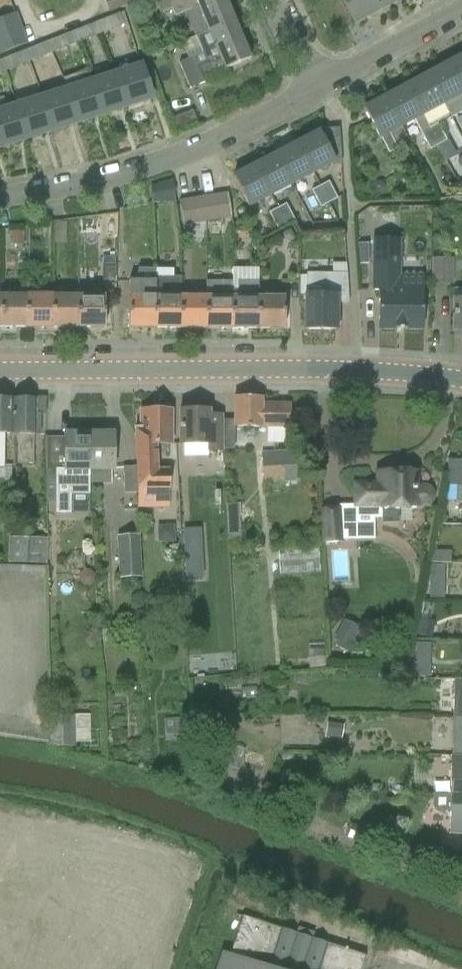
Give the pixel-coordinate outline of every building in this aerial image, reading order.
[(129,5),(139,1),(139,0),(103,0),(109,13),(129,5)] [(160,14),(172,9),(175,17),(184,13),(199,7),(209,32),(236,20),(230,7),(228,8),(225,0),(155,0),(160,14)] [(354,23),(377,11),(372,0),(342,0),(354,23)] [(398,0),(372,0),(377,11),(398,0)] [(24,45),(27,44),(15,14),(0,19),(0,54),(24,45)] [(98,22),(103,33),(123,25),(119,14),(98,22)] [(241,33),(236,20),(209,32),(216,48),(219,55),(195,66),(192,58),(179,63),(189,89),(207,82),(205,78),(225,69),(225,70),(250,59),(250,58),(249,58),(239,34),(241,33)] [(82,41),(103,33),(98,22),(71,33),(75,44),(82,41)] [(75,44),(71,33),(48,42),(52,52),(66,47),(75,44)] [(146,53),(161,48),(157,34),(142,38),(146,53)] [(52,52),(48,42),(25,51),(29,61),(52,52)] [(29,61),(25,51),(1,61),(5,71),(29,61)] [(449,64),(461,89),(461,57),(449,64)] [(443,104),(451,118),(461,112),(461,89),(449,64),(428,75),(443,104)] [(141,66),(116,74),(127,108),(152,100),(141,66)] [(102,116),(91,82),(87,71),(63,79),(66,90),(77,124),(102,116)] [(102,116),(127,108),(116,74),(91,82),(102,116)] [(443,104),(428,75),(407,87),(422,115),(429,129),(437,125),(451,118),(443,104)] [(438,145),(429,129),(422,115),(407,87),(386,98),(401,126),(413,120),(429,150),(438,145)] [(66,90),(41,98),(52,132),(77,124),(66,90)] [(27,140),(52,132),(41,98),(16,106),(27,140)] [(401,126),(386,98),(365,109),(363,109),(379,138),(380,138),(388,153),(397,148),(389,133),(401,126)] [(27,140),(16,106),(0,111),(0,141),(2,148),(27,140)] [(429,129),(438,145),(445,141),(437,125),(429,129)] [(335,165),(341,164),(339,129),(325,130),(326,136),(322,138),(319,132),(318,133),(297,144),(313,173),(333,163),(335,165)] [(297,144),(276,155),(292,184),(313,173),(297,144)] [(276,155),(255,166),(271,195),(292,184),(276,155)] [(234,177),(233,177),(248,207),(271,195),(255,166),(234,177)] [(171,179),(148,183),(151,203),(174,200),(171,179)] [(385,188),(382,181),(374,182),(370,188),(374,195),(382,194),(385,188)] [(319,186),(328,203),(337,199),(329,182),(319,186)] [(328,203),(319,186),(311,191),(320,208),(328,203)] [(216,196),(219,220),(231,219),(228,194),(216,196)] [(204,198),(208,222),(219,220),(216,196),(204,198)] [(196,224),(206,223),(208,222),(204,198),(192,199),(196,224)] [(183,226),(185,226),(196,224),(192,199),(179,201),(183,226)] [(286,204),(277,209),(286,225),(295,221),(286,204)] [(278,230),(286,225),(277,209),(269,213),(278,230)] [(290,230),(280,235),(283,241),(289,242),(295,239),(290,230)] [(23,245),(23,232),(11,232),(11,245),(23,245)] [(378,291),(378,330),(380,330),(395,330),(405,330),(420,330),(420,331),(422,331),(422,292),(399,291),(400,240),(373,240),(372,291),(378,291)] [(357,244),(359,264),(368,264),(368,244),(357,244)] [(432,283),(451,284),(451,259),(433,258),(432,283)] [(115,264),(103,264),(102,264),(102,281),(115,281),(115,264)] [(232,329),(257,329),(258,298),(258,269),(233,269),(233,281),(232,329)] [(306,296),(305,330),(336,330),(336,304),(348,304),(348,274),(307,274),(306,296)] [(154,329),(181,329),(181,298),(180,298),(180,277),(155,277),(154,329)] [(129,281),(129,297),(128,297),(128,329),(154,329),(155,281),(129,281)] [(207,329),(232,329),(233,281),(207,281),(207,298),(207,329)] [(1,328),(27,328),(27,296),(2,296),(1,328)] [(53,296),(27,296),(27,328),(52,328),(53,296)] [(52,328),(79,328),(79,297),(53,296),(52,328)] [(79,297),(79,328),(104,328),(104,297),(79,297)] [(181,298),(181,329),(207,329),(207,298),(181,298)] [(284,298),(258,298),(257,329),(284,330),(284,298)] [(453,331),(461,331),(461,302),(453,302),(453,331)] [(290,428),(290,404),(262,404),(262,398),(234,397),(234,426),(290,428)] [(12,435),(12,399),(0,399),(0,464),(5,465),(5,435),(12,435)] [(28,399),(12,399),(12,435),(18,435),(18,464),(33,464),(33,435),(40,435),(41,415),(35,415),(35,401),(28,401),(28,399)] [(169,445),(169,411),(145,411),(145,412),(142,412),(142,429),(135,429),(137,467),(139,489),(153,490),(153,503),(167,503),(167,490),(169,490),(170,470),(157,470),(155,445),(169,445)] [(222,450),(222,416),(221,416),(221,422),(209,422),(209,411),(180,411),(180,428),(181,428),(181,443),(207,443),(207,450),(222,450)] [(64,469),(46,469),(46,503),(56,503),(56,513),(70,513),(70,495),(88,495),(88,484),(88,470),(88,434),(64,434),(64,469)] [(111,484),(111,470),(113,470),(113,434),(88,434),(88,470),(88,484),(90,484),(111,484)] [(297,481),(295,450),(275,451),(275,445),(262,445),(262,452),(261,452),(263,483),(270,483),(270,495),(285,494),(284,482),(297,481)] [(139,489),(137,467),(123,468),(124,493),(138,492),(139,489)] [(426,488),(423,487),(415,487),(415,471),(381,472),(381,485),(355,485),(355,522),(370,522),(371,512),(372,511),(381,511),(381,522),(398,522),(398,509),(414,509),(414,506),(423,506),(427,504),(429,503),(431,499),(432,496),(431,494),(430,492),(426,488)] [(240,540),(239,503),(227,504),(229,540),(240,540)] [(340,543),(339,529),(339,509),(322,510),(323,543),(340,543)] [(159,541),(175,540),(175,524),(158,524),(159,541)] [(142,578),(139,535),(116,536),(118,579),(142,578)] [(47,538),(9,537),(8,561),(46,563),(47,538)] [(277,548),(278,574),(320,572),(319,546),(277,548)] [(202,561),(184,562),(185,578),(203,577),(202,561)] [(79,582),(83,586),(90,586),(94,581),(94,575),(89,570),(83,570),(78,575),(79,582)] [(444,599),(444,586),(430,586),(429,599),(444,599)] [(182,617),(173,617),(173,631),(182,631),(182,617)] [(355,638),(339,629),(333,640),(337,641),(334,646),(346,652),(349,648),(350,648),(355,638)] [(325,668),(325,650),(309,650),(309,669),(325,668)] [(430,677),(430,668),(416,668),(396,668),(396,677),(408,677),(430,677)] [(408,686),(408,677),(396,677),(396,686),(408,686)] [(75,747),(74,720),(74,715),(49,715),(49,747),(75,747)] [(165,742),(191,741),(189,718),(163,719),(165,742)] [(454,718),(453,756),(461,756),(461,718),(454,718)] [(327,722),(325,733),(342,736),(344,725),(327,722)] [(453,756),(451,756),(450,795),(461,795),(461,756),(453,756)] [(449,812),(448,834),(461,834),(461,795),(450,795),(432,795),(432,807),(433,811),(437,814),(442,814),(446,812),(449,812)] [(348,837),(370,846),(375,833),(353,824),(348,837)] [(366,956),(242,916),(230,954),(222,952),(216,968),(361,968),(366,956)]
